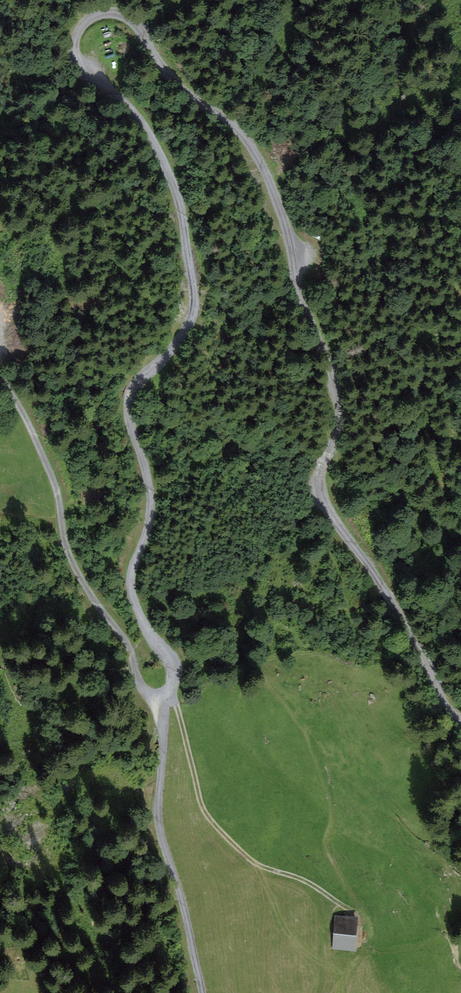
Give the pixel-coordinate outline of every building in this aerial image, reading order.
[(332,919),(331,945),(351,947),(353,921),(332,919)]
